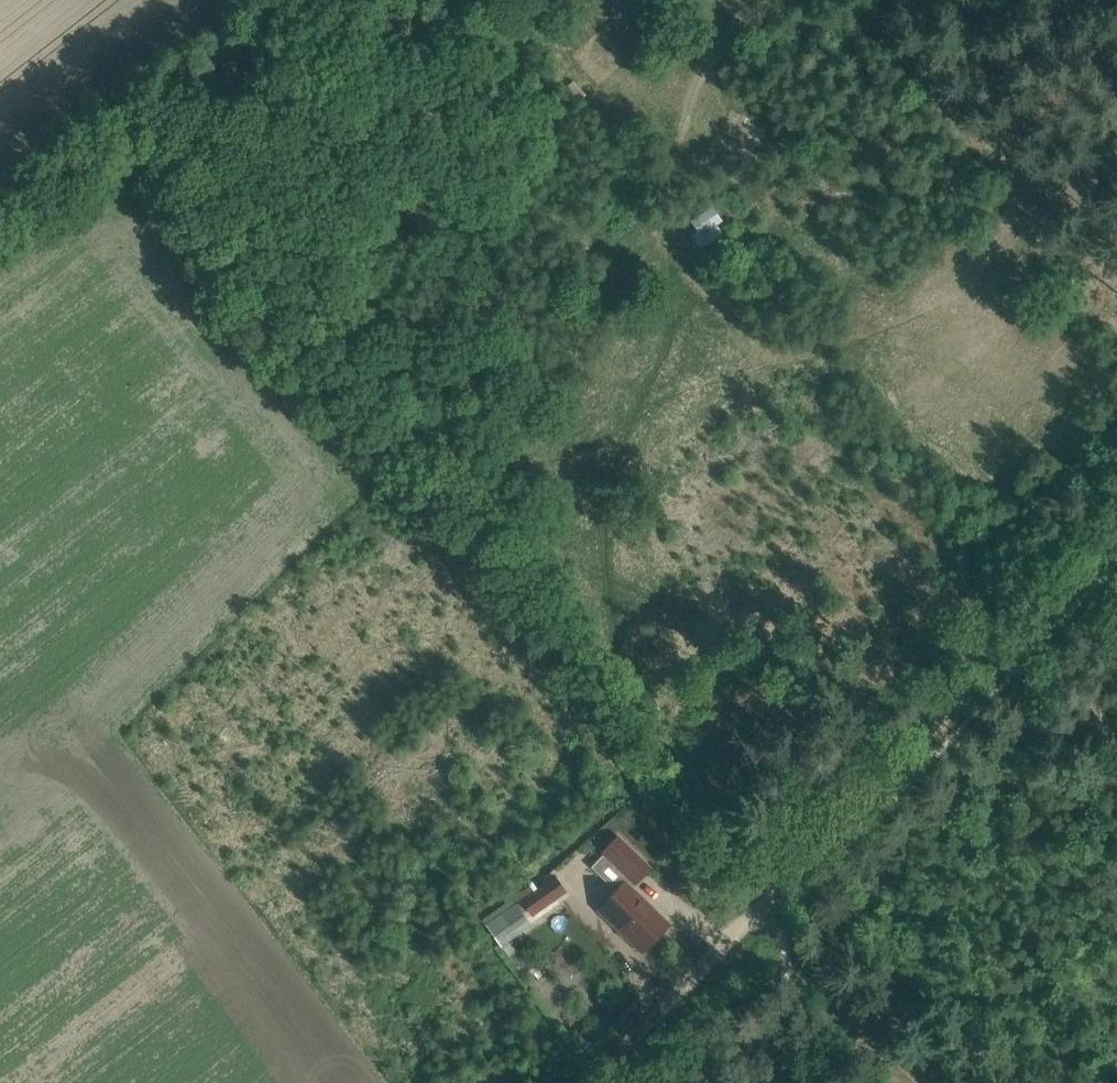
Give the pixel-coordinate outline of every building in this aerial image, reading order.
[(694,234),(702,246),(720,234),(714,224),(720,220),(712,208),(693,221),(700,230),(694,234)] [(618,833),(601,852),(635,884),(653,866),(618,833)] [(622,879),(596,905),(642,951),(668,923),(622,879)] [(546,885),(524,901),(533,914),(556,898),(546,885)] [(501,946),(533,924),(515,898),(483,920),(501,946)]
